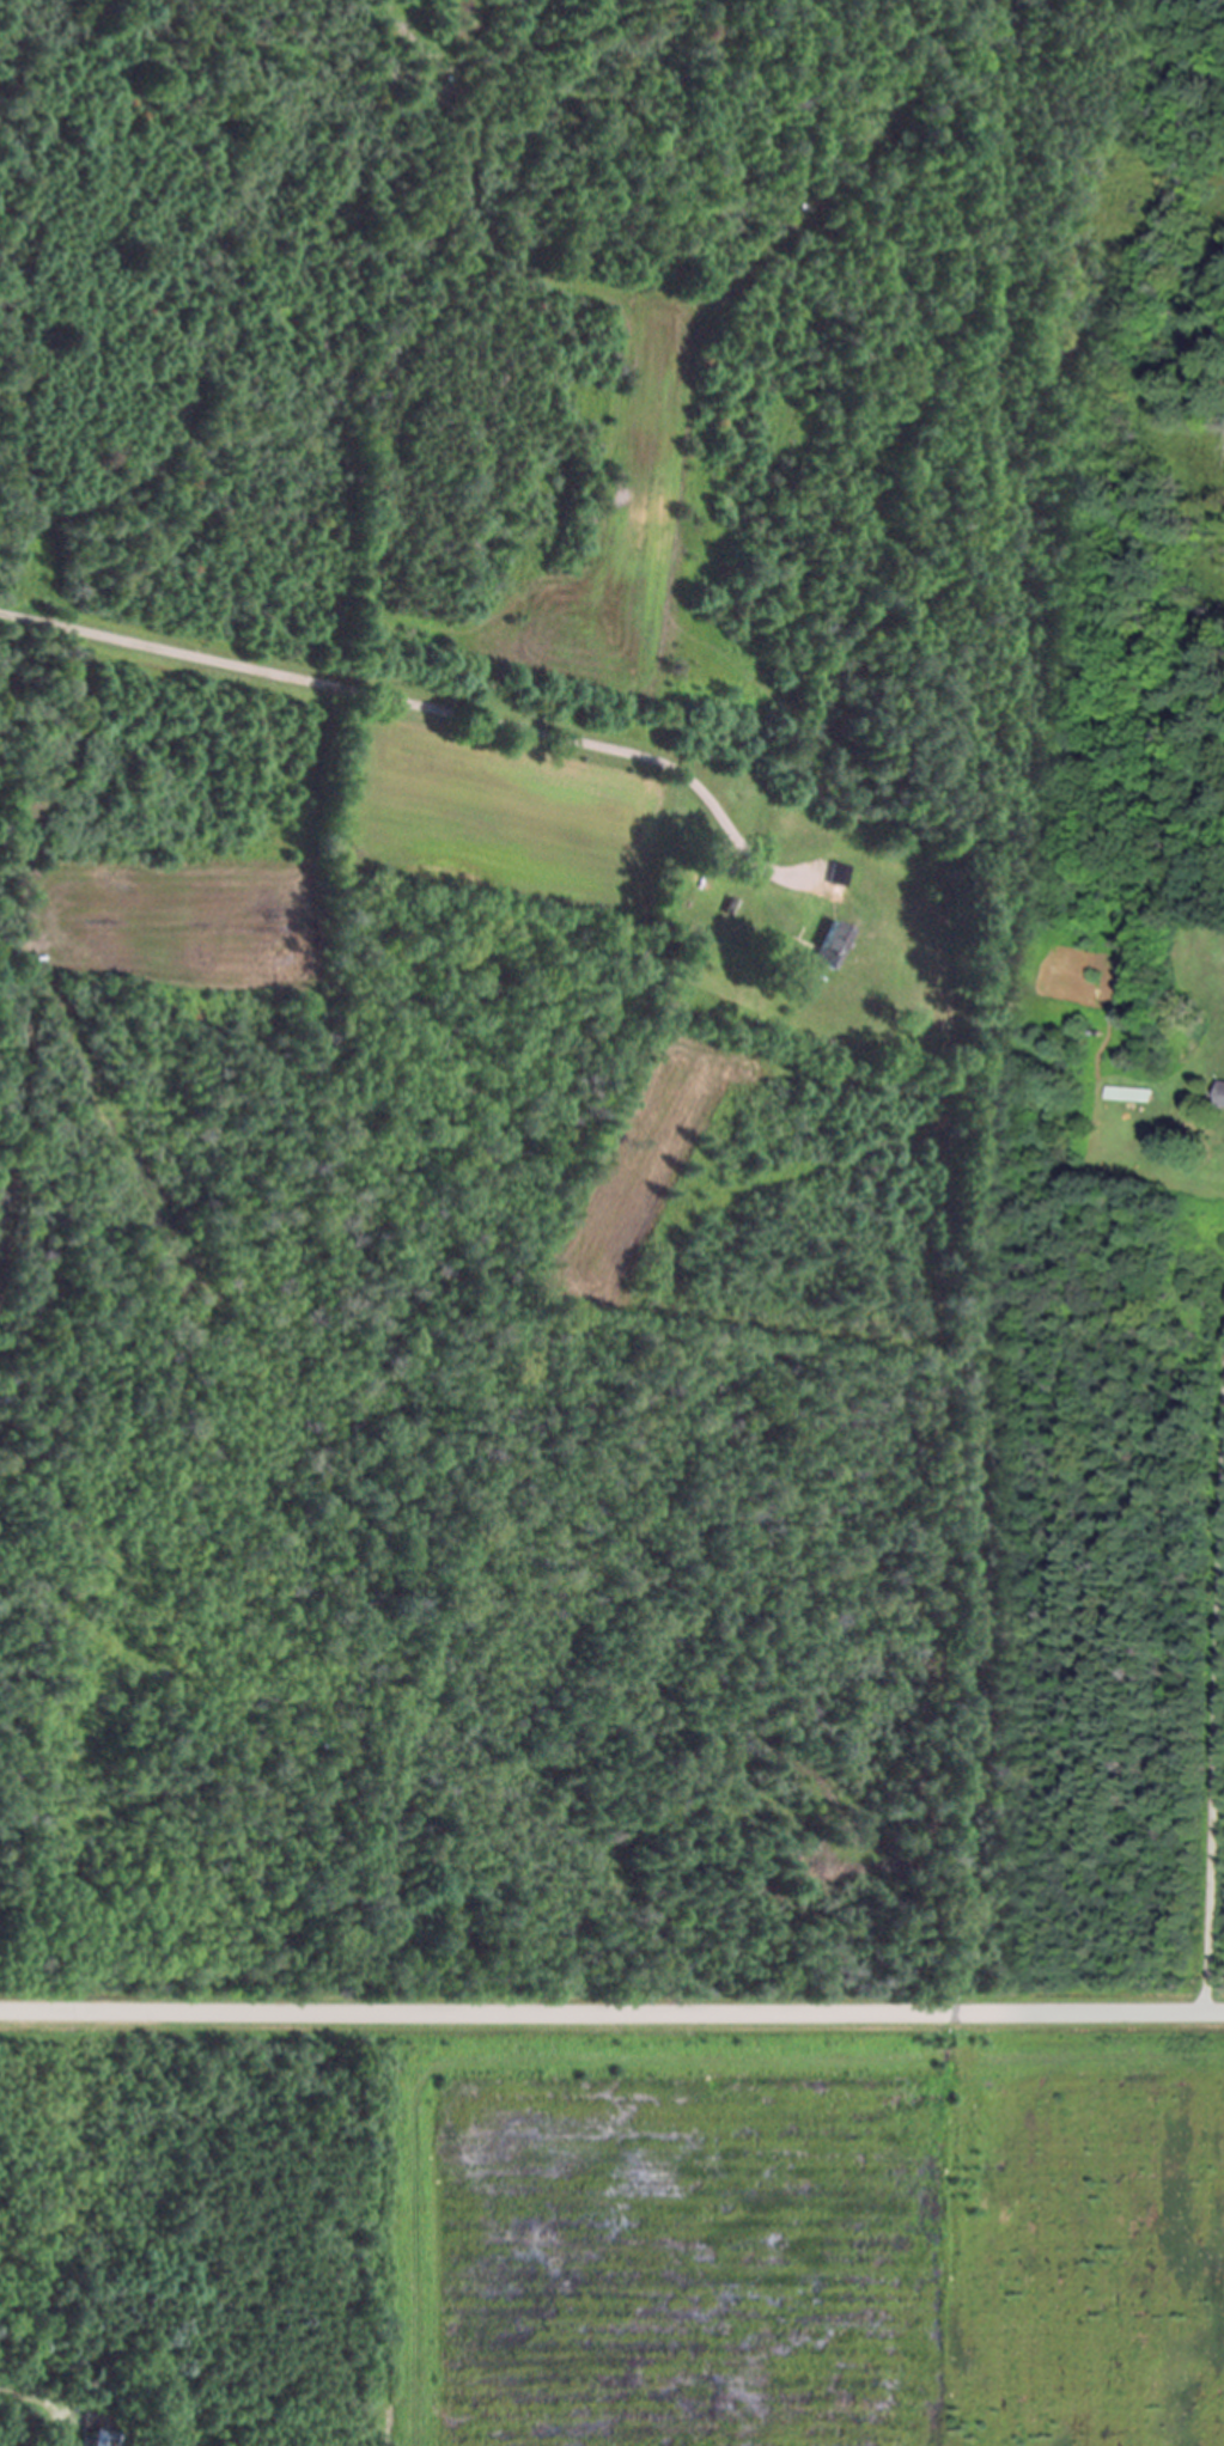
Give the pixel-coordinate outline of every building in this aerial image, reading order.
[(814,962),(830,968),(834,955),(841,957),(852,926),(829,919),(814,962)] [(119,2434),(94,2430),(91,2445),(117,2445),(119,2434)]
